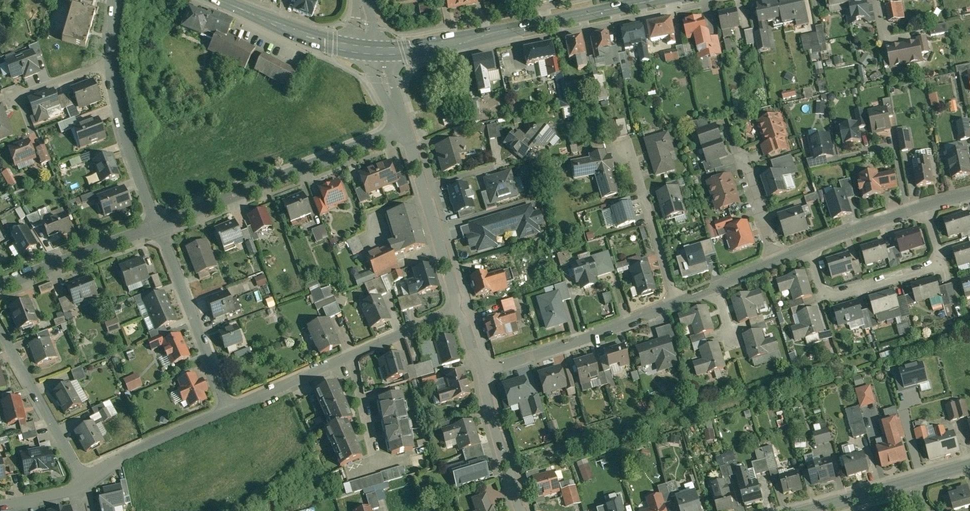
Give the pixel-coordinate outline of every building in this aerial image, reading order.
[(69,5),(73,6),(96,12),(97,7),(93,6),(94,0),(70,0),(69,5)] [(292,1),(296,3),(293,10),(312,17),(318,1),(314,0),(292,0),(292,1)] [(449,8),(462,5),(461,0),(447,0),(449,8)] [(778,1),(784,26),(784,28),(783,23),(796,20),(797,26),(809,24),(804,0),(781,0),(778,1)] [(827,8),(842,5),(843,10),(847,9),(852,8),(851,2),(850,0),(826,0),(827,8)] [(851,2),(852,8),(847,9),(850,26),(856,24),(856,21),(864,19),(870,18),(867,6),(866,0),(863,0),(851,2)] [(778,1),(766,3),(766,4),(758,6),(759,14),(758,14),(760,24),(773,21),(774,28),(784,26),(778,1)] [(897,4),(886,6),(889,22),(900,20),(897,4)] [(872,5),(867,6),(870,18),(864,19),(869,23),(876,21),(872,5)] [(73,6),(63,40),(85,47),(93,19),(98,20),(100,14),(96,12),(73,6)] [(430,6),(419,8),(421,17),(431,15),(430,6)] [(207,16),(189,9),(182,29),(201,36),(203,32),(209,34),(208,37),(213,39),(208,50),(245,69),(255,49),(227,35),(233,20),(210,11),(207,16)] [(737,10),(719,14),(723,31),(741,27),(737,10)] [(703,17),(694,19),(695,20),(684,23),(688,40),(696,38),(699,54),(710,52),(713,51),(710,39),(709,34),(707,35),(703,17)] [(671,20),(648,24),(652,41),(667,37),(668,43),(676,42),(671,20)] [(762,34),(755,35),(757,44),(758,51),(771,49),(767,32),(766,24),(760,25),(762,34)] [(947,24),(930,27),(931,36),(949,33),(947,24)] [(643,25),(622,30),(625,49),(638,47),(647,45),(643,25)] [(821,52),(827,51),(822,25),(816,27),(817,33),(820,46),(821,52)] [(0,27),(0,44),(2,47),(5,44),(5,45),(5,44),(10,40),(0,27)] [(754,30),(745,31),(747,45),(757,44),(755,35),(754,30)] [(608,32),(590,36),(594,57),(595,60),(603,58),(604,63),(613,61),(613,64),(621,63),(619,54),(617,46),(611,47),(608,32)] [(817,33),(809,35),(812,48),(820,46),(817,33)] [(802,36),(805,51),(812,50),(812,48),(809,35),(802,36)] [(718,37),(710,39),(713,51),(710,52),(711,57),(722,55),(718,37)] [(918,42),(903,45),(907,65),(923,62),(921,54),(929,53),(926,37),(917,39),(918,42)] [(581,38),(566,40),(569,58),(576,57),(578,68),(586,67),(584,59),(581,38)] [(37,43),(28,47),(31,52),(34,59),(42,56),(37,43)] [(551,44),(523,49),(526,64),(544,61),(554,59),(554,57),(551,44)] [(691,44),(683,46),(686,55),(693,53),(691,44)] [(647,45),(638,47),(639,55),(634,56),(635,64),(650,60),(647,45)] [(903,45),(887,48),(888,53),(891,66),(891,68),(907,65),(903,45)] [(683,46),(676,47),(677,51),(678,51),(679,59),(686,58),(683,46)] [(677,51),(665,53),(666,62),(679,59),(678,51),(677,51)] [(31,52),(6,62),(12,79),(24,74),(25,78),(39,73),(34,59),(31,52)] [(625,53),(619,54),(621,63),(622,70),(629,69),(625,53)] [(866,53),(860,61),(866,66),(872,58),(866,53)] [(891,66),(888,53),(882,54),(885,68),(891,66)] [(283,64),(263,54),(255,69),(274,79),(283,64)] [(491,55),(471,59),(474,75),(486,73),(494,72),(491,55)] [(843,55),(834,56),(836,65),(844,64),(843,55)] [(554,59),(544,61),(547,77),(555,75),(562,73),(559,56),(554,57),(554,59)] [(297,72),(283,64),(274,79),(289,87),(297,72)] [(956,67),(957,73),(959,73),(960,76),(969,75),(968,74),(969,73),(969,64),(956,67)] [(795,76),(788,72),(785,78),(791,82),(795,76)] [(880,72),(870,77),(873,82),(882,77),(880,72)] [(486,73),(476,75),(478,89),(488,87),(486,73)] [(564,82),(562,73),(555,75),(562,108),(569,107),(567,94),(564,82)] [(602,75),(593,76),(596,89),(604,88),(602,75)] [(593,76),(564,82),(567,94),(596,89),(593,76)] [(93,80),(71,89),(78,106),(86,103),(87,106),(101,101),(93,80)] [(826,80),(818,81),(819,92),(827,91),(826,80)] [(604,88),(596,89),(598,99),(606,97),(604,88)] [(812,89),(804,91),(806,99),(814,97),(812,89)] [(54,91),(28,100),(34,116),(36,115),(39,122),(48,119),(46,112),(59,107),(60,111),(61,110),(56,98),(54,91)] [(794,91),(782,94),(783,100),(796,97),(794,91)] [(68,93),(62,96),(66,108),(73,106),(68,93)] [(937,94),(929,96),(931,107),(939,106),(937,94)] [(62,96),(56,98),(61,110),(66,108),(62,96)] [(476,102),(469,103),(473,122),(479,121),(476,102)] [(825,104),(817,103),(816,114),(824,115),(825,104)] [(11,135),(0,107),(0,139),(11,135)] [(572,107),(565,109),(568,119),(574,117),(572,107)] [(873,134),(892,130),(887,107),(868,111),(873,134)] [(776,115),(758,121),(766,144),(762,145),(766,157),(787,150),(783,139),(787,138),(782,124),(779,125),(776,115)] [(75,117),(58,124),(61,133),(75,128),(75,127),(78,126),(75,117)] [(78,126),(75,127),(75,128),(82,147),(105,138),(98,119),(78,126)] [(704,120),(697,121),(700,131),(707,128),(704,120)] [(626,121),(617,123),(620,137),(628,135),(626,121)] [(697,121),(690,123),(693,134),(697,132),(700,131),(697,121)] [(843,146),(862,142),(858,124),(840,127),(843,146)] [(487,126),(489,139),(503,137),(502,128),(494,125),(487,126)] [(700,131),(697,132),(702,147),(721,140),(716,125),(707,128),(700,131)] [(466,126),(453,129),(455,137),(468,134),(466,126)] [(525,139),(515,130),(504,143),(522,158),(537,141),(539,142),(537,144),(540,146),(545,146),(553,135),(544,128),(533,129),(525,139)] [(909,132),(897,134),(901,152),(912,150),(909,132)] [(668,134),(645,141),(656,176),(674,170),(666,146),(668,144),(671,144),(668,134)] [(813,162),(834,157),(829,134),(808,139),(813,162)] [(461,139),(436,147),(443,172),(459,167),(455,153),(463,151),(464,154),(466,154),(465,150),(464,150),(461,139)] [(721,140),(702,147),(707,162),(717,159),(726,156),(721,141),(722,141),(721,140)] [(29,141),(9,149),(15,166),(35,158),(29,141)] [(608,163),(601,141),(589,143),(592,155),(587,156),(588,160),(570,162),(572,176),(595,172),(601,192),(599,193),(601,200),(617,195),(611,173),(613,172),(610,163),(608,163)] [(574,154),(580,152),(578,145),(572,146),(574,154)] [(45,146),(36,150),(41,165),(50,161),(45,146)] [(966,150),(945,154),(947,164),(950,164),(952,178),(969,175),(969,171),(966,150)] [(932,157),(928,158),(927,151),(916,152),(918,160),(917,160),(919,171),(914,172),(917,187),(933,184),(932,178),(936,177),(932,157)] [(91,153),(80,157),(82,163),(93,159),(91,153)] [(111,154),(93,161),(102,183),(119,176),(115,166),(111,154)] [(789,155),(772,161),(776,173),(780,171),(782,177),(789,175),(787,170),(794,168),(789,155)] [(717,159),(710,161),(713,170),(715,169),(720,168),(717,159)] [(707,162),(703,163),(706,172),(713,170),(710,161),(707,162)] [(389,162),(374,168),(382,188),(396,182),(397,182),(394,175),(389,162)] [(720,168),(715,169),(717,176),(719,176),(720,179),(729,176),(728,174),(726,166),(720,168)] [(374,168),(359,174),(364,187),(367,193),(382,188),(374,168)] [(4,173),(10,188),(18,185),(12,170),(4,173)] [(776,173),(763,177),(770,197),(787,191),(782,177),(780,171),(776,173)] [(403,172),(394,175),(397,182),(396,182),(399,188),(408,185),(403,172)] [(895,172),(879,175),(879,173),(859,177),(860,184),(859,184),(861,192),(862,192),(863,198),(883,194),(883,191),(898,188),(895,172)] [(488,191),(492,202),(495,201),(516,195),(510,173),(499,176),(499,177),(495,178),(495,177),(485,180),(488,191)] [(720,179),(719,179),(717,178),(715,179),(714,181),(711,182),(713,187),(710,188),(716,205),(719,204),(720,209),(723,208),(725,209),(727,208),(728,206),(729,206),(738,203),(739,203),(736,193),(736,192),(734,187),(733,186),(730,176),(729,176),(720,179)] [(451,189),(464,185),(462,179),(449,183),(451,189)] [(679,180),(666,184),(668,190),(678,187),(681,187),(679,180)] [(850,180),(840,182),(843,190),(852,188),(850,180)] [(338,182),(319,189),(322,196),(326,208),(327,208),(345,201),(338,182)] [(451,189),(449,189),(456,213),(458,213),(471,209),(473,208),(471,200),(473,199),(471,192),(468,192),(466,184),(464,185),(451,189)] [(123,187),(97,197),(105,216),(117,211),(116,208),(128,203),(129,207),(131,206),(123,187)] [(364,187),(355,191),(360,204),(370,200),(367,193),(364,187)] [(668,190),(658,194),(665,219),(686,213),(678,187),(668,190)] [(852,188),(843,190),(844,192),(846,199),(854,197),(852,188)] [(492,202),(488,191),(481,193),(486,210),(497,207),(495,201),(492,202)] [(818,192),(804,197),(807,204),(820,199),(818,192)] [(844,192),(827,197),(834,219),(851,213),(846,199),(844,192)] [(93,193),(80,197),(82,203),(95,198),(93,193)] [(303,195),(282,203),(290,223),(291,222),(290,221),(309,213),(310,215),(311,215),(303,195)] [(326,208),(322,196),(313,200),(320,216),(329,213),(327,208),(326,208)] [(738,203),(729,206),(731,210),(729,210),(731,217),(742,213),(739,206),(738,206),(738,203)] [(629,204),(612,209),(614,217),(612,217),(614,226),(617,225),(617,227),(635,222),(629,204)] [(413,206),(393,213),(396,221),(390,223),(395,240),(394,240),(395,242),(387,244),(388,246),(389,246),(393,255),(425,245),(413,206)] [(516,210),(500,215),(505,233),(520,228),(523,237),(537,232),(535,224),(541,222),(538,214),(538,213),(532,215),(530,207),(520,209),(521,210),(517,211),(516,210)] [(25,217),(20,208),(15,211),(20,220),(25,217)] [(801,208),(778,216),(781,225),(782,224),(786,235),(785,235),(785,236),(808,228),(801,208)] [(460,218),(473,214),(471,209),(458,213),(460,218)] [(264,210),(249,216),(253,226),(256,233),(260,231),(262,232),(265,230),(266,229),(270,227),(264,210)] [(42,223),(38,212),(26,217),(33,229),(43,225),(42,223)] [(944,220),(949,237),(969,231),(969,218),(969,214),(968,212),(944,220)] [(42,223),(43,225),(45,231),(44,231),(45,233),(46,233),(47,236),(58,232),(60,236),(71,232),(65,214),(42,223)] [(480,222),(471,224),(474,235),(468,237),(471,246),(476,244),(478,250),(493,246),(490,237),(505,233),(500,215),(483,221),(484,222),(480,223),(480,222)] [(731,217),(715,223),(720,237),(728,235),(726,229),(734,227),(731,217)] [(235,222),(215,230),(219,241),(220,241),(223,248),(242,240),(235,222)] [(734,227),(726,229),(728,235),(729,239),(732,238),(736,250),(754,244),(747,222),(734,227)] [(474,235),(471,224),(460,228),(463,238),(468,237),(474,235)] [(253,226),(247,228),(248,229),(248,230),(252,241),(253,243),(259,240),(256,233),(253,226)] [(323,226),(318,228),(322,239),(328,237),(323,226)] [(918,228),(896,235),(899,246),(901,253),(923,246),(918,228)] [(21,250),(18,251),(22,258),(39,248),(28,229),(14,237),(21,250)] [(646,229),(640,231),(643,240),(649,238),(646,229)] [(252,241),(248,230),(242,232),(246,243),(252,241)] [(356,236),(346,241),(354,255),(363,250),(356,236)] [(204,241),(187,247),(192,260),(194,259),(200,274),(208,271),(216,267),(212,258),(210,259),(204,241)] [(712,241),(701,244),(705,258),(716,254),(712,241)] [(883,241),(861,248),(866,265),(888,258),(889,258),(886,250),(883,241)] [(701,244),(690,247),(692,254),(677,258),(683,278),(709,271),(705,258),(701,244)] [(953,249),(958,267),(969,263),(969,244),(953,249)] [(388,246),(379,251),(378,250),(368,255),(368,256),(366,257),(374,275),(397,265),(393,255),(389,246),(388,246)] [(899,246),(893,249),(896,261),(903,258),(901,253),(899,246)] [(893,249),(886,250),(889,258),(888,258),(890,263),(896,261),(893,249)] [(564,253),(557,255),(560,267),(567,265),(564,253)] [(849,253),(827,260),(832,277),(854,271),(854,270),(852,263),(849,253)] [(606,255),(571,266),(576,283),(580,281),(582,287),(584,288),(594,285),(592,278),(611,271),(607,259),(606,255)] [(613,257),(607,259),(611,271),(617,269),(613,257)] [(647,257),(628,263),(630,269),(646,264),(647,264),(649,263),(647,257)] [(141,260),(120,268),(127,287),(148,279),(141,260)] [(859,261),(852,263),(854,270),(854,271),(855,275),(862,273),(859,261)] [(646,264),(630,269),(636,288),(630,290),(632,297),(638,295),(638,296),(655,291),(647,264),(646,264)] [(397,265),(374,275),(376,280),(381,278),(387,275),(400,270),(397,265)] [(431,265),(413,270),(416,280),(405,283),(409,295),(410,296),(417,294),(437,288),(431,265)] [(514,281),(510,268),(502,271),(506,283),(514,281)] [(400,270),(387,275),(391,283),(403,278),(400,270)] [(200,274),(198,274),(200,280),(210,276),(208,271),(200,274)] [(502,271),(487,275),(486,272),(470,277),(476,296),(492,291),(495,292),(507,288),(506,283),(502,271)] [(805,272),(787,277),(788,278),(777,281),(780,291),(791,288),(795,300),(795,301),(803,299),(812,296),(805,272)] [(158,274),(151,277),(156,289),(162,287),(158,274)] [(256,278),(260,287),(269,284),(266,274),(256,278)] [(366,276),(356,279),(359,286),(364,284),(364,283),(368,282),(366,276)] [(90,278),(67,287),(71,297),(74,305),(97,296),(90,278)] [(376,280),(372,281),(374,287),(367,290),(371,300),(379,296),(379,297),(387,293),(381,278),(376,280)] [(938,288),(936,278),(911,285),(914,294),(916,303),(941,295),(938,288)] [(961,280),(966,298),(969,296),(969,278),(961,280)] [(52,283),(38,288),(41,294),(54,289),(52,283)] [(570,299),(565,283),(556,286),(559,293),(561,302),(570,299)] [(952,284),(945,286),(949,300),(956,298),(952,284)] [(945,286),(938,288),(941,295),(943,302),(949,300),(945,286)] [(894,290),(869,298),(872,308),(877,323),(901,315),(899,307),(896,299),(894,290)] [(750,293),(732,299),(740,323),(749,320),(757,318),(757,317),(753,305),(764,302),(761,291),(750,295),(750,293)] [(150,292),(140,295),(143,302),(145,301),(152,298),(150,292)] [(227,292),(206,300),(213,319),(234,311),(227,292)] [(152,298),(145,301),(151,315),(169,307),(163,293),(152,298)] [(559,293),(537,299),(546,329),(568,323),(561,302),(559,293)] [(417,294),(410,296),(409,295),(397,299),(401,312),(421,306),(417,294)] [(908,305),(916,303),(914,294),(905,296),(908,305)] [(140,295),(134,297),(137,304),(143,302),(140,295)] [(371,300),(363,303),(369,316),(366,317),(371,328),(390,320),(379,297),(379,296),(371,300)] [(905,296),(896,299),(899,307),(901,315),(902,318),(911,315),(908,305),(905,296)] [(71,297),(59,301),(64,316),(67,323),(64,314),(76,309),(74,305),(71,297)] [(512,298),(501,302),(504,314),(513,312),(516,311),(512,298)] [(803,299),(795,301),(795,300),(789,302),(791,309),(805,305),(803,299)] [(857,301),(833,309),(838,326),(863,319),(861,312),(857,301)] [(28,302),(10,309),(18,331),(37,324),(28,302)] [(336,302),(325,307),(330,318),(341,313),(336,302)] [(805,305),(791,309),(793,316),(799,315),(799,314),(807,311),(805,305)] [(169,307),(151,315),(157,330),(164,326),(175,322),(169,307)] [(706,307),(689,312),(689,313),(679,316),(682,327),(693,323),(696,336),(697,336),(704,334),(714,331),(706,307)] [(867,310),(873,327),(878,326),(877,323),(872,308),(867,310)] [(807,311),(799,314),(799,315),(803,327),(792,330),(795,340),(806,337),(806,338),(824,333),(816,309),(807,311)] [(866,329),(873,327),(867,310),(861,312),(863,319),(866,329)] [(499,316),(483,321),(489,340),(505,336),(502,326),(516,322),(513,312),(504,314),(499,316)] [(757,318),(749,320),(751,327),(765,322),(763,315),(757,317),(757,318)] [(64,316),(53,320),(56,327),(67,323),(64,316)] [(119,318),(107,323),(111,334),(123,330),(119,318)] [(327,319),(309,327),(317,347),(320,354),(339,346),(327,319)] [(765,322),(751,327),(753,333),(761,330),(761,331),(767,329),(765,322)] [(671,325),(656,329),(660,341),(670,339),(675,338),(671,325)] [(157,330),(155,330),(158,336),(164,334),(167,332),(164,326),(157,330)] [(236,327),(219,334),(225,349),(242,342),(236,327)] [(48,330),(36,335),(39,341),(40,340),(40,341),(48,339),(48,340),(51,339),(48,330)] [(155,330),(150,333),(152,339),(158,336),(155,330)] [(753,333),(744,336),(751,360),(768,355),(768,354),(779,351),(776,340),(765,343),(761,331),(761,330),(753,333)] [(152,339),(147,341),(152,351),(163,345),(162,343),(167,340),(164,334),(158,336),(152,339)] [(704,334),(697,336),(696,336),(690,337),(693,345),(706,340),(704,334)] [(167,340),(162,343),(163,345),(167,354),(168,354),(169,354),(170,354),(170,355),(174,363),(189,357),(179,335),(167,340)] [(452,337),(434,342),(442,366),(460,361),(452,337)] [(48,339),(40,341),(40,340),(39,341),(30,344),(37,364),(55,358),(48,340),(48,339)] [(660,341),(636,349),(642,366),(664,360),(666,369),(676,366),(674,357),(675,356),(670,339),(660,341)] [(706,340),(693,345),(695,351),(701,350),(701,349),(708,347),(706,340)] [(91,344),(88,345),(82,347),(88,363),(96,360),(91,344)] [(708,347),(701,349),(701,350),(705,362),(694,365),(697,376),(708,372),(708,373),(726,368),(718,344),(708,347)] [(623,346),(604,352),(609,371),(610,370),(608,366),(618,363),(620,367),(628,365),(623,346)] [(803,349),(804,357),(816,355),(815,347),(803,349)] [(402,354),(380,360),(386,381),(406,376),(408,375),(406,369),(402,354)] [(592,357),(574,362),(580,385),(598,380),(599,379),(597,374),(592,357)] [(425,363),(413,367),(417,379),(420,378),(434,374),(432,366),(426,368),(425,363)] [(923,363),(899,369),(903,382),(908,380),(910,388),(928,383),(923,363)] [(82,367),(71,371),(75,383),(86,379),(82,367)] [(413,367),(406,369),(408,375),(406,376),(408,381),(417,379),(413,367)] [(560,368),(539,374),(544,393),(565,387),(561,373),(560,368)] [(180,380),(196,374),(195,369),(179,375),(180,380)] [(570,371),(561,373),(565,387),(566,391),(575,388),(570,371)] [(610,371),(604,373),(607,384),(613,382),(610,371)] [(139,372),(125,379),(130,392),(145,385),(139,372)] [(463,372),(445,378),(449,389),(433,395),(432,397),(434,404),(436,405),(470,395),(463,372)] [(604,373),(597,374),(599,379),(598,380),(600,387),(607,385),(607,384),(604,373)] [(194,374),(181,380),(185,388),(198,382),(194,374)] [(434,374),(420,378),(423,386),(436,382),(434,374)] [(861,377),(854,379),(856,387),(863,384),(861,377)] [(523,379),(503,385),(509,406),(526,401),(530,400),(529,399),(523,379)] [(185,388),(179,391),(183,401),(187,399),(190,407),(206,400),(202,393),(204,392),(200,381),(198,382),(185,388)] [(81,405),(69,383),(53,392),(65,414),(81,405)] [(351,419),(335,383),(314,392),(314,393),(318,392),(322,402),(319,404),(320,405),(321,404),(327,419),(327,420),(327,421),(330,419),(333,426),(330,427),(330,428),(345,422),(351,419)] [(875,404),(870,386),(857,390),(862,408),(875,404)] [(14,392),(1,395),(3,401),(15,398),(14,392)] [(400,394),(379,399),(382,414),(381,414),(383,421),(384,421),(386,432),(385,432),(387,439),(388,439),(391,454),(412,450),(400,394)] [(539,396),(529,399),(530,400),(526,401),(531,417),(544,414),(539,396)] [(3,401),(2,401),(8,424),(25,420),(23,413),(21,407),(22,407),(19,397),(15,398),(3,401)] [(964,401),(955,404),(959,419),(968,417),(964,401)] [(103,404),(92,409),(95,416),(99,413),(106,409),(103,404)] [(955,404),(947,406),(951,421),(959,419),(955,404)] [(860,407),(846,411),(854,438),(867,434),(860,407)] [(896,408),(884,412),(886,420),(898,416),(896,408)] [(106,409),(99,413),(104,422),(111,419),(106,409)] [(896,418),(881,422),(886,440),(888,439),(889,445),(900,442),(899,438),(900,436),(905,435),(900,419),(896,420),(896,418)] [(451,421),(439,425),(441,432),(453,428),(452,427),(453,427),(451,421)] [(453,427),(452,427),(453,428),(441,432),(444,442),(456,439),(460,451),(478,445),(471,421),(453,427)] [(33,422),(20,426),(22,433),(35,430),(33,422)] [(92,422),(75,431),(86,452),(103,443),(92,422)] [(361,457),(345,422),(330,428),(327,430),(332,440),(329,442),(331,442),(338,458),(337,459),(340,458),(343,465),(340,466),(340,467),(361,457)] [(926,427),(915,430),(917,440),(929,437),(926,427)] [(954,433),(946,435),(944,427),(934,430),(936,438),(924,441),(929,459),(959,451),(954,433)] [(708,441),(717,440),(715,429),(706,430),(708,441)] [(828,429),(814,433),(817,445),(832,441),(828,429)] [(35,430),(22,433),(24,441),(38,437),(35,430)] [(889,445),(877,448),(883,467),(906,461),(901,441),(900,442),(889,445)] [(47,450),(21,455),(25,476),(50,471),(47,450)] [(720,465),(738,460),(736,451),(717,456),(720,465)] [(12,453),(6,455),(10,473),(18,471),(12,453)] [(774,453),(765,455),(766,459),(769,472),(778,469),(774,453)] [(864,455),(846,460),(848,466),(845,467),(848,477),(869,471),(864,455)] [(766,459),(752,463),(755,475),(769,472),(766,459)] [(830,460),(807,466),(812,486),(825,482),(826,483),(836,480),(830,460)] [(452,473),(457,488),(490,478),(485,463),(452,473)] [(589,464),(579,468),(584,482),(594,479),(589,464)] [(727,465),(720,467),(723,477),(724,477),(724,478),(730,477),(727,465)] [(402,467),(380,473),(383,484),(405,477),(402,467)] [(758,482),(750,484),(746,471),(737,473),(740,487),(745,504),(746,506),(754,503),(753,502),(763,499),(758,482)] [(797,472),(780,477),(784,493),(793,490),(793,492),(802,490),(797,472)] [(380,473),(349,483),(352,493),(383,484),(380,473)] [(552,474),(534,479),(539,498),(557,492),(552,474)] [(126,480),(120,481),(121,486),(124,499),(130,497),(126,480)] [(673,482),(666,484),(666,485),(670,498),(678,496),(673,482)] [(711,486),(712,487),(711,487),(713,493),(714,498),(718,510),(726,510),(734,509),(730,493),(729,494),(726,482),(711,486)] [(693,484),(685,486),(688,495),(696,493),(693,484)] [(666,485),(658,487),(661,496),(664,504),(672,502),(670,498),(666,485)] [(103,490),(105,498),(99,499),(101,510),(113,510),(112,508),(125,505),(124,499),(121,486),(103,490)] [(574,487),(562,490),(567,507),(579,504),(574,487)] [(950,495),(949,495),(954,510),(969,506),(969,494),(969,490),(968,490),(950,495)] [(375,493),(365,496),(369,507),(370,510),(380,508),(375,493)] [(677,499),(681,510),(702,510),(696,493),(688,495),(677,499)] [(473,500),(477,510),(484,510),(490,509),(485,496),(473,500)] [(648,500),(651,510),(650,510),(666,510),(664,504),(661,496),(648,500)] [(606,506),(606,508),(608,507),(609,510),(623,510),(620,502),(606,506)]
